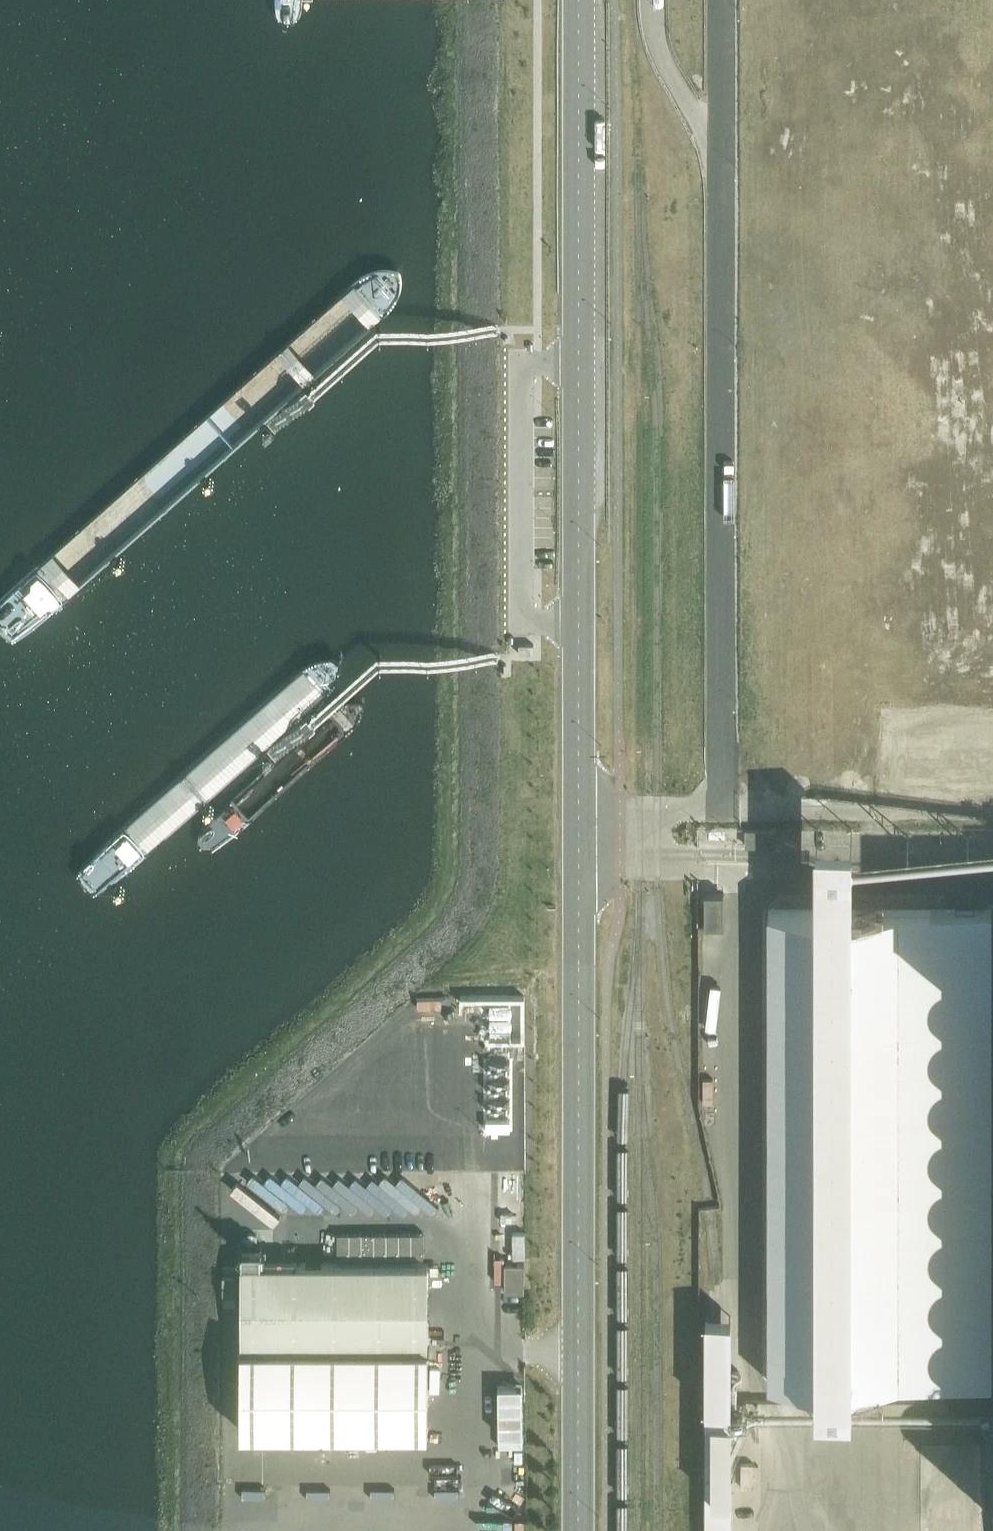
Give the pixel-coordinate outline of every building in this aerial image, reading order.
[(518,644),(518,654),(533,654),(533,644),(518,644)] [(816,909),(768,909),(768,1381),(816,1381),(816,1397),(852,1397),(852,1381),(857,1381),(882,1381),(891,1381),(991,1382),(991,909),(882,909),(857,909),(853,909),(852,848),(852,837),(852,829),(816,829),(816,909)] [(775,830),(745,830),(745,845),(775,846),(775,830)] [(723,893),(704,893),(704,926),(723,926),(723,893)] [(428,1263),(241,1263),(241,1347),(239,1347),(241,1347),(241,1431),(428,1431),(428,1347),(430,1347),(428,1347),(428,1263)] [(504,1290),(524,1290),(524,1263),(505,1263),(504,1290)] [(706,1315),(706,1382),(706,1530),(731,1530),(731,1382),(731,1315),(706,1315)] [(431,1349),(430,1385),(455,1386),(456,1350),(431,1349)] [(923,1498),(923,1465),(903,1465),(904,1485),(918,1485),(918,1498),(923,1498)]
